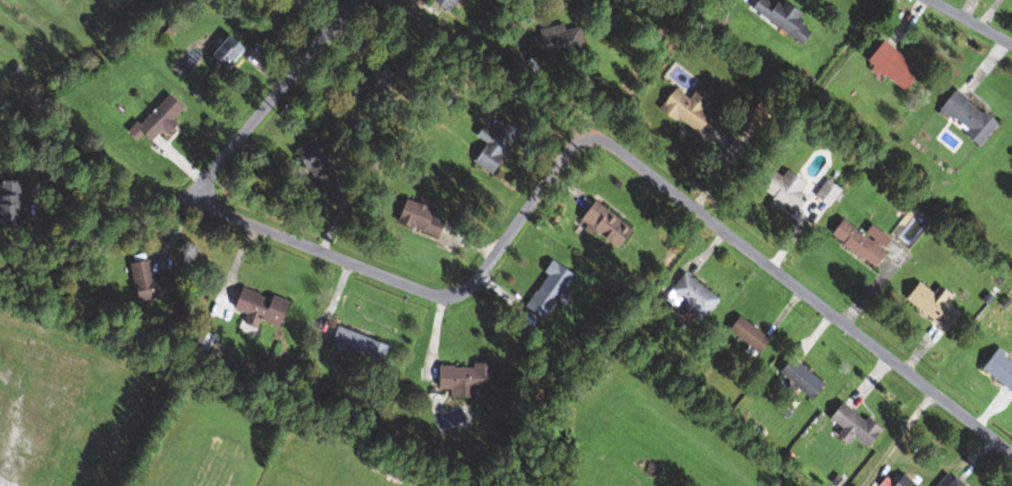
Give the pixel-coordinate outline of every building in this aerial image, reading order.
[(453,14),(467,0),(439,0),(453,14)] [(806,32),(797,26),(801,20),(774,0),(773,0),(769,6),(761,0),(752,0),(746,8),(796,45),(806,32)] [(587,50),(582,27),(567,30),(566,24),(540,30),(542,36),(529,39),(535,62),(587,50)] [(217,55),(232,69),(250,49),(235,35),(217,55)] [(915,71),(878,40),(860,61),(898,92),(915,71)] [(698,111),(704,104),(691,92),(684,100),(672,89),(657,106),(700,146),(717,128),(698,111)] [(934,113),(979,144),(994,122),(948,92),(934,113)] [(166,129),(171,134),(180,126),(175,120),(186,109),(171,94),(132,133),(138,140),(146,132),(155,141),(166,129)] [(495,174),(522,130),(505,119),(497,133),(486,126),(480,137),(490,143),(478,163),(495,174)] [(300,149),(324,196),(342,187),(319,140),(300,149)] [(797,193),(802,186),(782,172),(778,178),(767,171),(754,190),(792,215),(803,197),(797,193)] [(837,191),(821,181),(809,199),(825,210),(837,191)] [(1,229),(23,229),(23,182),(1,182),(1,229)] [(438,211),(411,200),(402,221),(441,238),(448,222),(436,217),(438,211)] [(621,250),(636,230),(597,201),(581,223),(595,234),(597,232),(621,250)] [(825,236),(868,270),(882,253),(878,250),(886,239),(867,224),(858,236),(838,220),(825,236)] [(527,308),(549,320),(577,273),(555,260),(527,308)] [(175,275),(154,278),(152,261),(133,263),(138,302),(178,296),(175,275)] [(679,314),(681,312),(699,323),(715,298),(678,275),(661,302),(679,314)] [(900,300),(941,332),(955,315),(913,282),(900,300)] [(246,323),(260,329),(264,320),(284,328),(294,306),(245,286),(236,309),(249,314),(246,323)] [(766,342),(736,316),(724,330),(755,356),(766,342)] [(333,346),(385,364),(392,344),(339,326),(333,346)] [(1002,392),(1011,382),(1011,365),(994,348),(976,367),(1002,392)] [(797,393),(812,379),(790,357),(775,371),(797,393)] [(441,364),(442,388),(453,388),(453,397),(481,397),(481,389),(495,388),(495,364),(441,364)] [(827,423),(863,449),(877,428),(841,403),(827,423)] [(943,473),(933,485),(959,485),(943,473)] [(897,474),(888,485),(912,485),(897,474)]
